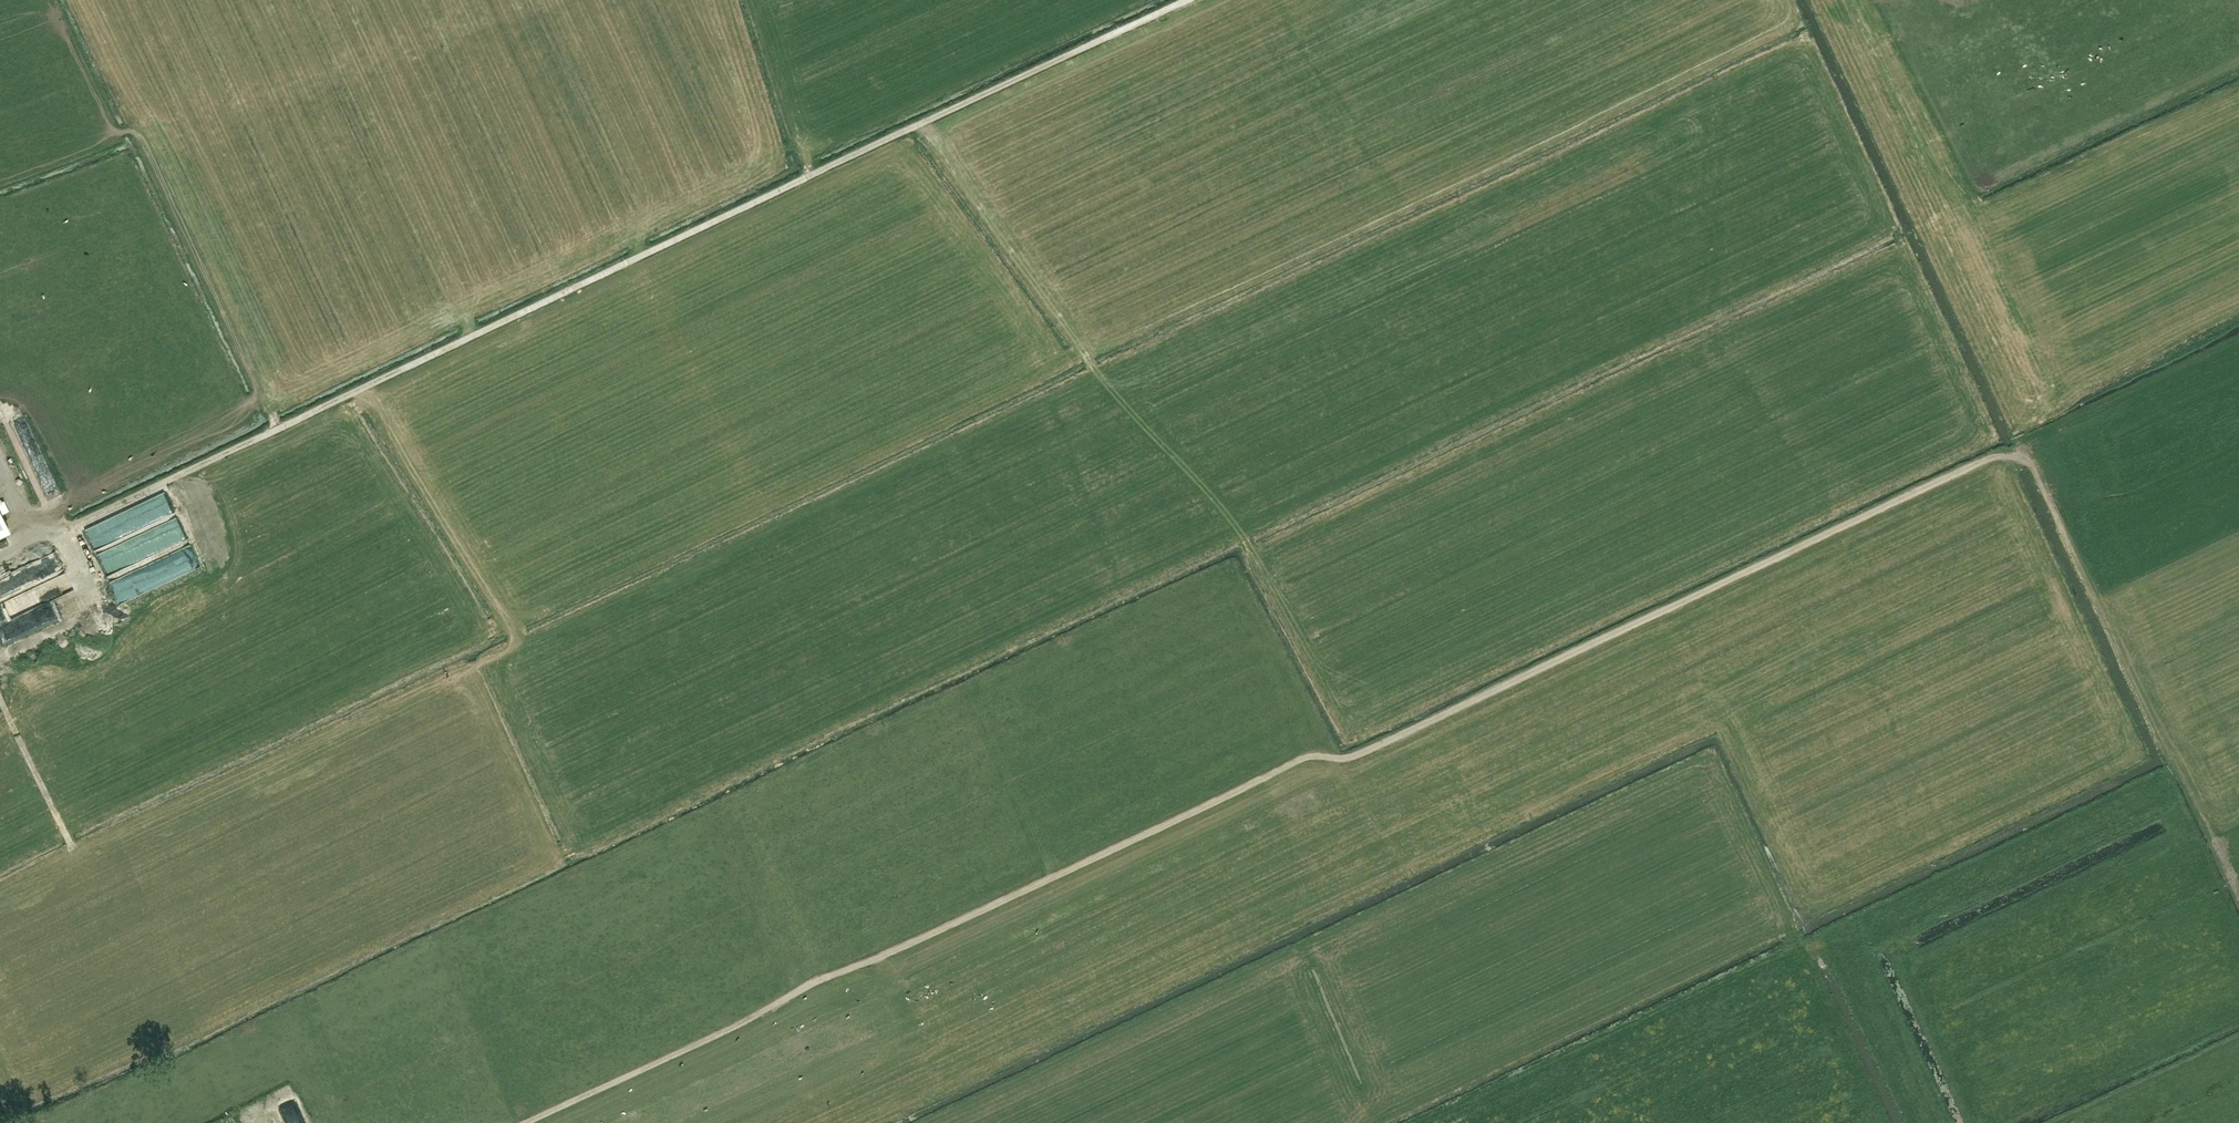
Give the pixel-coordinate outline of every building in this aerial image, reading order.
[(17,460),(34,454),(22,421),(6,427),(17,460)] [(61,497),(42,456),(22,465),(41,507),(61,497)] [(9,514),(4,503),(0,505),(5,516),(9,514)] [(8,530),(0,513),(0,534),(8,530)] [(171,534),(114,558),(119,571),(176,547),(171,534)] [(206,587),(209,594),(212,593),(216,603),(220,601),(212,584),(206,587)] [(23,616),(54,604),(47,587),(16,599),(23,616)]
